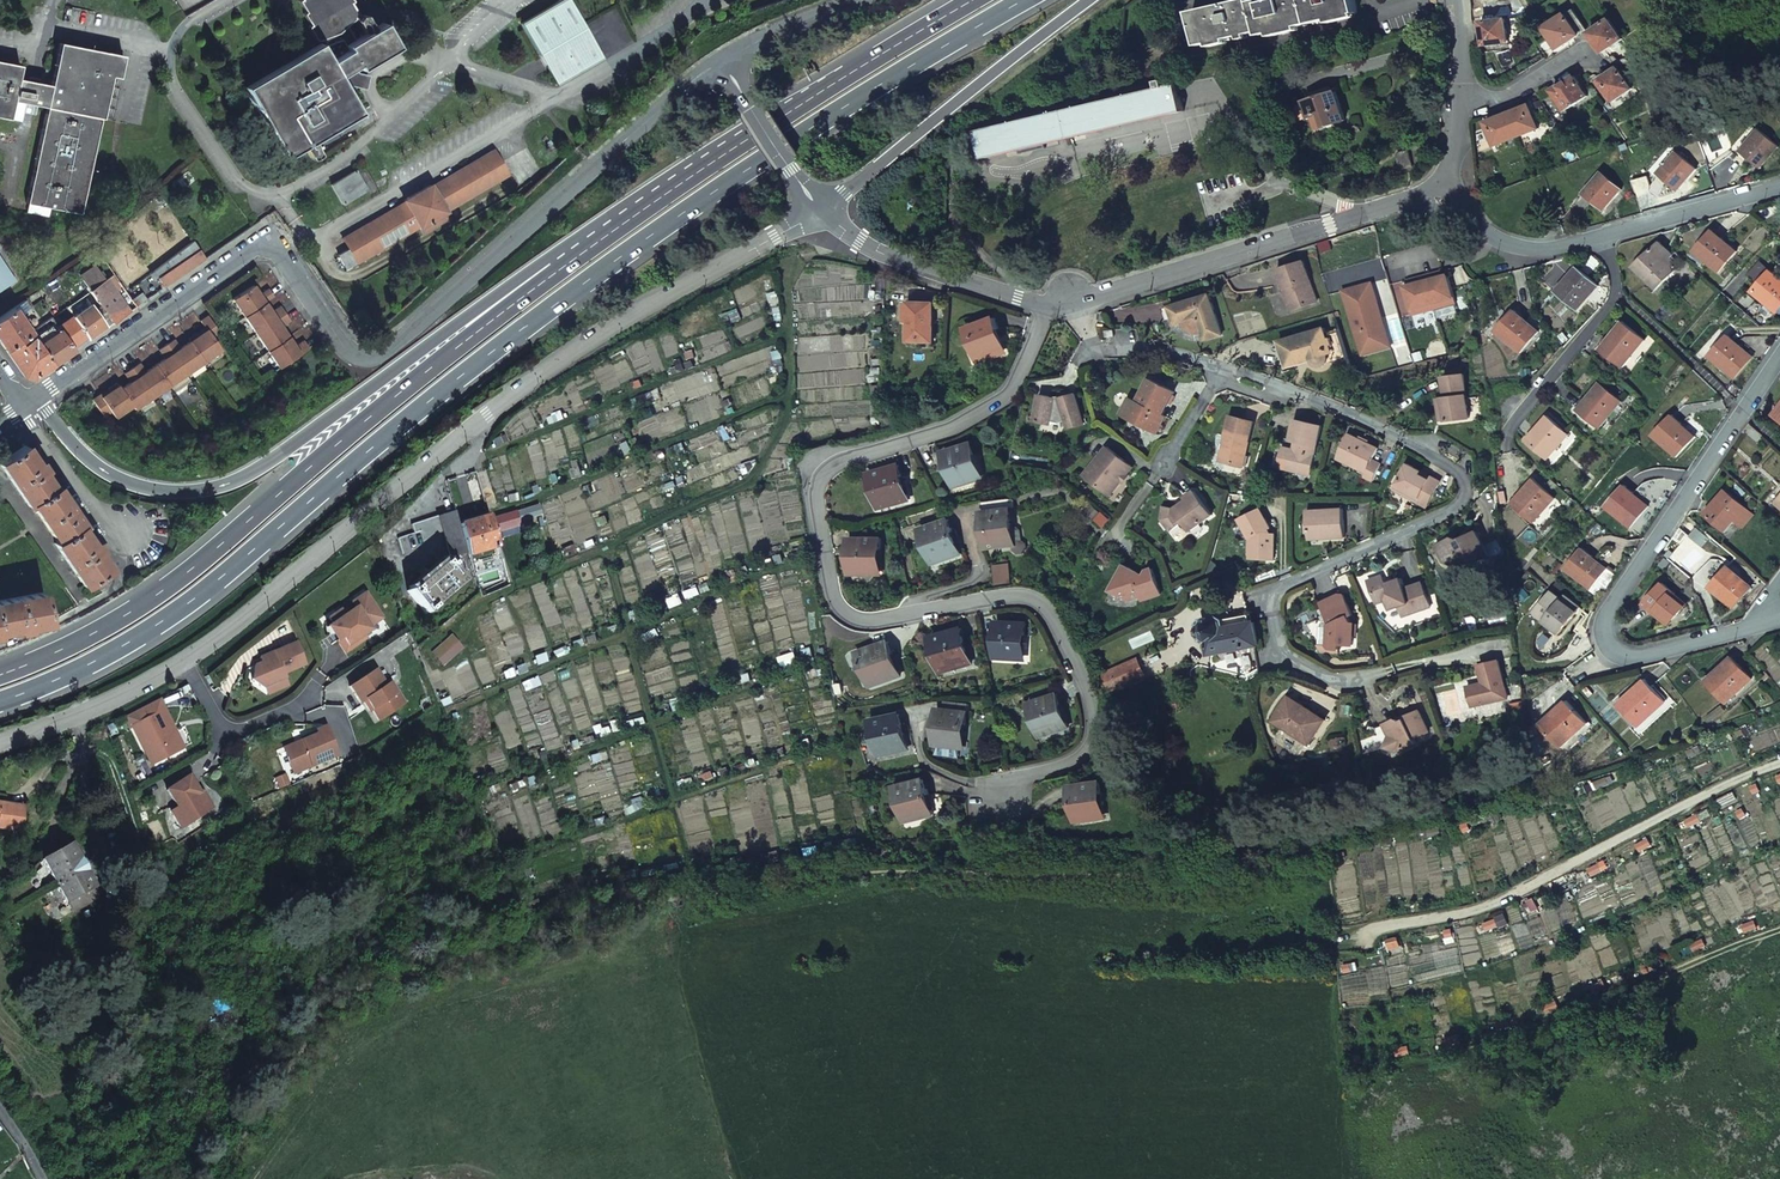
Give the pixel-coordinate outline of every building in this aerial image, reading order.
[(356,44),(347,29),(360,19),(352,6),(354,5),(354,4),(352,0),(302,0),(302,2),(301,4),(301,5),(306,15),(304,17),(311,28),(309,29),(309,30),(316,42),(317,44),(320,44),(324,42),(327,49),(322,51),(319,46),(244,91),(287,161),(306,149),(315,165),(323,159),(314,144),(361,116),(339,79),(358,69),(360,73),(398,51),(384,27),(373,33),(365,19),(360,20),(357,24),(365,38),(356,44)] [(557,85),(602,58),(568,0),(559,0),(521,23),(557,85)] [(1192,12),(1200,46),(1259,33),(1260,36),(1358,13),(1355,0),(1262,0),(1254,2),(1253,0),(1245,0),(1192,12)] [(1573,10),(1565,15),(1580,36),(1587,31),(1573,10)] [(1565,15),(1544,29),(1551,39),(1558,50),(1580,36),(1565,15)] [(1506,20),(1481,23),(1484,46),(1509,43),(1506,20)] [(1610,21),(1589,34),(1602,54),(1612,47),(1623,40),(1610,21)] [(80,214),(99,118),(102,119),(111,76),(118,78),(122,56),(59,43),(50,85),(17,79),(20,66),(0,62),(0,118),(9,119),(13,101),(45,107),(27,204),(80,214)] [(1603,78),(1598,81),(1614,102),(1632,89),(1618,69),(1616,69),(1608,75),(1603,78)] [(1575,77),(1553,91),(1565,111),(1588,97),(1581,87),(1575,77)] [(1018,123),(978,132),(984,158),(1184,112),(1178,85),(1137,95),(1137,92),(1107,99),(1108,102),(1048,116),(1047,113),(1018,120),(1018,123)] [(1330,87),(1304,96),(1305,102),(1311,118),(1314,127),(1324,124),(1325,127),(1345,121),(1336,92),(1332,94),(1330,87)] [(1305,102),(1294,106),(1299,121),(1311,118),(1305,102)] [(1530,105),(1508,114),(1517,138),(1539,129),(1530,105)] [(1508,114),(1486,123),(1495,146),(1517,138),(1508,114)] [(1758,130),(1740,151),(1760,169),(1779,147),(1758,130)] [(431,187),(446,212),(508,176),(493,150),(431,187)] [(1409,151),(1397,154),(1401,170),(1413,168),(1409,151)] [(1676,152),(1657,174),(1677,192),(1696,170),(1676,152)] [(1601,172),(1583,194),(1603,212),(1622,190),(1601,172)] [(967,177),(959,179),(963,195),(971,194),(967,177)] [(419,227),(423,234),(450,219),(446,212),(431,187),(430,185),(403,201),(405,202),(419,227)] [(349,249),(357,264),(419,227),(405,202),(343,239),(349,249)] [(1713,231),(1694,253),(1718,274),(1737,252),(1713,231)] [(438,238),(443,247),(451,242),(446,234),(438,238)] [(165,287),(205,259),(193,241),(165,263),(170,270),(158,278),(165,287)] [(1660,242),(1633,268),(1654,292),(1662,284),(1674,272),(1664,259),(1670,252),(1660,242)] [(339,255),(347,269),(357,264),(349,249),(339,255)] [(0,255),(0,293),(18,281),(0,255)] [(1278,270),(1286,295),(1291,294),(1295,309),(1317,302),(1304,262),(1278,270)] [(80,276),(90,291),(102,281),(93,266),(80,276)] [(1577,268),(1556,292),(1577,311),(1599,286),(1577,268)] [(1752,293),(1775,314),(1779,309),(1779,279),(1770,271),(1752,293)] [(1435,275),(1425,277),(1434,309),(1456,304),(1448,276),(1442,278),(1436,279),(1435,275)] [(1434,309),(1425,277),(1415,280),(1416,285),(1410,286),(1404,288),(1412,316),(1434,309)] [(123,315),(128,312),(104,280),(90,291),(101,307),(113,323),(123,315)] [(1377,303),(1372,284),(1344,292),(1361,356),(1390,348),(1384,325),(1376,327),(1370,305),(1377,303)] [(1654,292),(1651,295),(1656,302),(1667,291),(1662,284),(1654,292)] [(252,285),(232,299),(280,368),(309,348),(304,341),(295,347),(292,342),(285,332),(281,327),(290,321),(280,306),(271,312),(268,308),(265,303),(273,296),(268,289),(259,295),(256,290),(252,285)] [(136,307),(147,299),(142,292),(131,300),(136,307)] [(1286,295),(1291,310),(1295,309),(1291,294),(1286,295)] [(1222,335),(1210,295),(1170,307),(1173,318),(1175,325),(1183,323),(1183,325),(1185,327),(1188,331),(1190,332),(1195,334),(1197,334),(1200,334),(1205,332),(1208,340),(1222,335)] [(102,330),(106,328),(94,312),(89,305),(83,296),(66,307),(73,317),(86,336),(89,340),(102,330)] [(935,303),(908,303),(907,323),(910,323),(910,342),(934,342),(935,320),(935,303)] [(945,304),(935,303),(935,320),(945,321),(945,304)] [(1384,325),(1377,303),(1370,305),(1376,327),(1384,325)] [(106,328),(113,323),(101,307),(94,312),(106,328)] [(1173,318),(1170,307),(1163,309),(1166,320),(1173,318)] [(30,333),(12,308),(0,316),(0,343),(5,350),(30,333)] [(1514,311),(1496,332),(1520,354),(1539,332),(1514,311)] [(212,338),(219,332),(207,316),(200,321),(206,330),(201,334),(198,336),(196,333),(188,339),(189,341),(184,345),(180,348),(174,339),(158,350),(164,359),(160,362),(150,368),(145,372),(139,363),(124,373),(130,382),(124,386),(120,389),(116,383),(108,389),(109,391),(101,397),(99,395),(92,400),(103,417),(110,412),(114,418),(132,406),(134,410),(220,350),(212,338)] [(81,340),(86,336),(73,317),(58,327),(71,347),(81,340)] [(68,354),(73,350),(71,347),(58,327),(51,318),(30,333),(52,365),(68,354)] [(995,318),(967,328),(979,363),(1004,354),(995,331),(999,330),(995,318)] [(1622,321),(1599,349),(1622,369),(1645,341),(1622,321)] [(1286,368),(1311,361),(1312,363),(1314,365),(1319,367),(1321,367),(1323,366),(1326,364),(1327,362),(1328,358),(1326,351),(1331,350),(1325,328),(1279,342),(1286,368)] [(48,368),(52,365),(30,333),(5,350),(23,377),(33,378),(48,368)] [(1727,336),(1709,357),(1733,379),(1752,357),(1727,336)] [(1062,345),(1042,377),(1064,375),(1078,354),(1062,345)] [(1469,419),(1464,375),(1444,377),(1446,398),(1443,398),(1444,407),(1439,408),(1441,422),(1469,419)] [(1163,415),(1175,392),(1151,380),(1138,403),(1143,406),(1135,422),(1157,434),(1166,417),(1163,415)] [(1600,382),(1577,410),(1600,429),(1623,402),(1600,382)] [(101,397),(109,391),(108,389),(102,393),(99,395),(101,397)] [(1076,395),(1061,399),(1061,401),(1059,404),(1056,402),(1056,399),(1041,396),(1035,422),(1051,425),(1051,421),(1059,423),(1067,421),(1069,429),(1084,425),(1076,395)] [(1135,422),(1143,406),(1138,403),(1132,400),(1123,415),(1135,422)] [(1672,415),(1653,436),(1676,458),(1696,437),(1672,415)] [(1568,436),(1547,416),(1526,440),(1547,460),(1568,436)] [(1230,437),(1222,462),(1241,467),(1254,422),(1232,417),(1226,436),(1230,437)] [(1310,476),(1322,427),(1295,420),(1290,441),(1300,443),(1298,451),(1284,447),(1281,457),(1276,456),(1274,467),(1310,476)] [(1764,437),(1749,424),(1744,433),(1757,445),(1764,437)] [(1363,477),(1372,482),(1381,465),(1372,461),(1378,449),(1349,435),(1338,457),(1356,466),(1355,468),(1365,473),(1363,477)] [(973,444),(944,453),(954,487),(979,480),(972,456),(976,455),(973,444)] [(110,570),(98,552),(101,551),(98,546),(95,542),(92,543),(80,527),(83,526),(70,506),(56,486),(53,488),(42,472),(45,470),(42,466),(39,461),(36,463),(24,445),(0,462),(0,466),(28,507),(31,505),(57,542),(54,543),(84,587),(94,581),(104,574),(110,570)] [(1110,496),(1133,468),(1109,447),(1085,476),(1110,496)] [(1422,472),(1409,464),(1398,484),(1420,496),(1418,499),(1429,504),(1440,485),(1421,475),(1422,472)] [(899,466),(869,475),(872,486),(874,485),(881,508),(908,501),(899,466)] [(1441,482),(1422,472),(1421,475),(1440,485),(1441,482)] [(1555,499),(1534,480),(1512,504),(1533,523),(1555,499)] [(1420,496),(1398,484),(1397,487),(1418,499),(1420,496)] [(1624,486),(1605,507),(1630,529),(1648,507),(1624,486)] [(1747,509),(1725,490),(1704,514),(1725,533),(1747,509)] [(1162,520),(1170,531),(1181,523),(1184,523),(1190,531),(1212,515),(1196,492),(1187,498),(1188,500),(1176,509),(1165,507),(1162,520)] [(982,503),(987,549),(1012,546),(1013,551),(1017,554),(1023,554),(1026,550),(1025,545),(1021,541),(1020,531),(1016,528),(1012,528),(1009,500),(982,503)] [(538,507),(520,512),(521,516),(516,517),(518,523),(540,516),(538,507)] [(1240,519),(1249,538),(1250,538),(1252,537),(1254,542),(1253,559),(1273,561),(1275,535),(1268,534),(1266,530),(1270,528),(1261,509),(1240,519)] [(1308,537),(1323,535),(1324,539),(1345,538),(1344,509),(1306,512),(1308,537)] [(454,511),(411,525),(414,534),(417,542),(442,534),(460,528),(458,526),(454,511)] [(520,512),(495,519),(501,538),(513,534),(511,525),(518,523),(516,517),(521,516),(520,512)] [(489,517),(458,526),(460,528),(468,553),(468,556),(497,547),(489,517)] [(949,520),(921,530),(924,541),(928,540),(936,563),(960,554),(949,520)] [(460,528),(442,534),(450,559),(468,553),(460,528)] [(1453,539),(1437,547),(1436,547),(1445,563),(1459,568),(1461,561),(1463,557),(1471,559),(1473,565),(1489,557),(1477,532),(1465,538),(1466,541),(1461,544),(1459,541),(1453,539)] [(414,534),(397,539),(402,555),(419,550),(417,542),(414,534)] [(881,539),(850,539),(850,575),(878,575),(879,551),(881,551),(881,539)] [(1618,577),(1582,548),(1563,570),(1602,600),(1618,577)] [(445,560),(407,592),(426,615),(464,583),(445,560)] [(1122,561),(1108,587),(1128,598),(1140,596),(1142,598),(1161,592),(1151,563),(1143,566),(1141,571),(1122,561)] [(1010,584),(1008,565),(993,567),(996,585),(1010,584)] [(1752,588),(1728,567),(1709,588),(1733,609),(1752,588)] [(110,583),(104,574),(94,581),(100,590),(110,583)] [(1387,601),(1389,608),(1390,611),(1399,607),(1402,617),(1431,607),(1422,583),(1405,589),(1401,578),(1393,581),(1394,584),(1390,586),(1389,583),(1386,584),(1383,576),(1369,581),(1377,604),(1387,601)] [(1686,604),(1662,583),(1643,605),(1667,626),(1686,604)] [(369,626),(382,617),(365,592),(352,602),(356,607),(344,615),(340,609),(328,617),(332,623),(327,626),(333,634),(337,631),(342,637),(337,640),(345,652),(367,638),(364,634),(359,626),(365,622),(369,627),(369,626)] [(1577,613),(1552,592),(1534,614),(1559,635),(1577,613)] [(48,624),(43,593),(0,601),(0,632),(17,629),(17,632),(23,631),(28,630),(27,627),(48,624)] [(1350,623),(1347,617),(1352,615),(1343,594),(1338,594),(1321,601),(1329,623),(1328,623),(1327,645),(1329,648),(1338,649),(1338,644),(1351,645),(1352,636),(1353,623),(1350,623)] [(1251,623),(1250,615),(1223,620),(1218,618),(1204,620),(1200,626),(1203,639),(1208,643),(1210,654),(1255,646),(1251,623)] [(359,626),(364,634),(371,629),(369,626),(369,627),(365,622),(359,626)] [(1027,624),(997,623),(995,659),(1021,660),(1022,636),(1027,636),(1027,624)] [(962,629),(932,638),(935,649),(937,648),(944,672),(972,664),(962,629)] [(432,652),(443,663),(460,645),(449,635),(432,652)] [(285,673),(305,664),(295,642),(275,651),(276,655),(261,662),(254,665),(251,679),(263,687),(286,677),(285,673)] [(889,642),(857,654),(861,664),(865,662),(873,686),(901,676),(889,642)] [(275,651),(259,658),(261,662),(276,655),(275,651)] [(1752,679),(1732,657),(1705,681),(1726,704),(1752,679)] [(1109,690),(1143,676),(1136,661),(1103,675),(1109,690)] [(1472,707),(1507,700),(1499,662),(1479,666),(1483,684),(1468,687),(1472,707)] [(306,668),(305,664),(285,673),(286,677),(306,668)] [(375,669),(349,686),(361,702),(364,700),(366,699),(380,720),(402,705),(388,683),(386,684),(375,669)] [(1665,702),(1645,680),(1618,704),(1638,727),(1665,702)] [(390,681),(388,683),(402,705),(405,703),(390,681)] [(1057,694),(1029,703),(1032,714),(1036,713),(1044,736),(1068,728),(1057,694)] [(1275,722),(1309,746),(1326,721),(1291,698),(1275,722)] [(159,699),(124,717),(129,728),(132,726),(152,764),(180,750),(160,712),(164,710),(159,699)] [(366,699),(364,700),(371,710),(372,709),(366,699)] [(1586,724),(1566,701),(1539,726),(1560,748),(1586,724)] [(968,713),(939,709),(934,745),(960,748),(963,724),(967,724),(968,713)] [(184,747),(164,710),(160,712),(180,750),(184,747)] [(1396,752),(1416,744),(1413,738),(1428,732),(1419,711),(1407,716),(1405,720),(1401,721),(1396,719),(1384,724),(1389,735),(1384,746),(1396,752)] [(900,714),(871,721),(873,732),(877,731),(882,755),(908,750),(900,714)] [(303,744),(285,751),(294,773),(338,755),(326,725),(316,729),(318,733),(301,740),(303,744)] [(301,740),(283,747),(285,751),(303,744),(301,740)] [(981,767),(983,775),(990,773),(989,766),(981,767)] [(189,775),(167,789),(178,807),(175,808),(181,817),(185,823),(189,824),(209,811),(210,807),(200,792),(189,775)] [(924,780),(894,788),(897,799),(903,798),(909,821),(934,815),(925,780),(924,780)] [(1101,783),(1071,787),(1076,822),(1101,819),(1098,794),(1102,794),(1101,783)] [(202,791),(200,792),(210,807),(209,811),(214,808),(202,791)] [(0,802),(0,828),(20,831),(24,806),(0,802)] [(185,823),(181,817),(176,819),(182,828),(189,824),(185,823)] [(68,845),(42,860),(72,913),(98,898),(68,845)]
